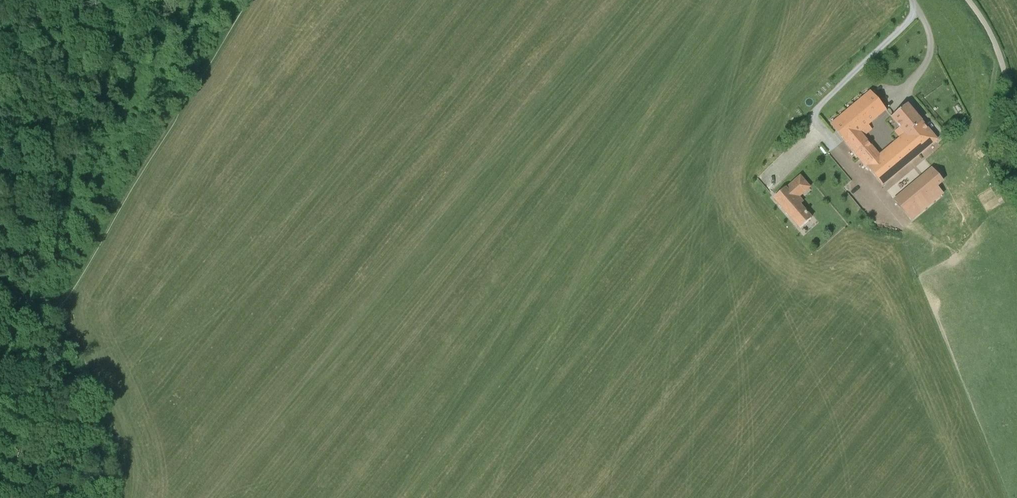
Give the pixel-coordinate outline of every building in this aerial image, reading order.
[(859,132),(885,109),(871,92),(832,125),(831,124),(830,124),(882,186),(935,141),(936,140),(907,105),(892,117),(905,134),(879,156),(859,132)] [(776,197),(802,228),(813,219),(787,188),(776,197)] [(908,215),(912,219),(941,195),(937,190),(908,215)]
